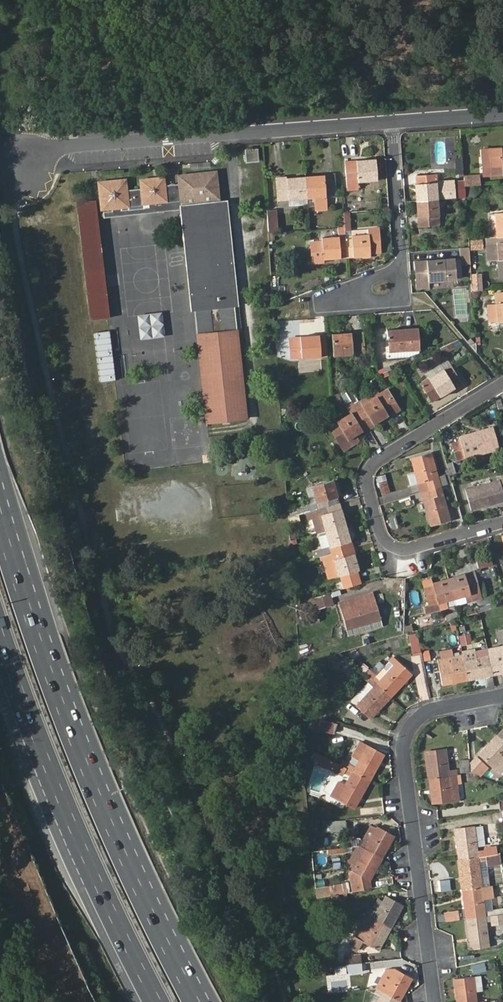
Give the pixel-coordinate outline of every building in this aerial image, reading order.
[(482,166),(492,166),(493,176),(502,175),(502,149),(481,151),(482,166)] [(246,150),(247,162),(258,162),(257,150),(246,150)] [(344,163),(346,190),(358,190),(358,182),(377,180),(375,161),(344,163)] [(492,166),(482,166),(482,177),(493,176),(492,166)] [(178,175),(193,310),(194,310),(234,305),(236,305),(225,205),(219,205),(216,171),(178,175)] [(464,176),(465,186),(475,185),(479,185),(479,175),(464,176)] [(316,198),(316,208),(325,207),(325,197),(335,196),(333,176),(313,178),(313,181),(305,181),(306,199),(316,198)] [(437,200),(436,184),(436,176),(415,177),(418,227),(438,226),(437,200)] [(141,180),(142,190),(143,204),(166,201),(165,198),(163,178),(141,180)] [(297,179),(276,180),(278,200),(288,200),(306,199),(305,181),(297,182),(297,179)] [(128,207),(126,192),(125,180),(99,183),(101,210),(104,209),(128,207)] [(445,184),(436,184),(437,200),(446,199),(445,184)] [(475,185),(465,186),(466,198),(476,198),(475,185)] [(143,204),(142,190),(126,192),(128,207),(104,209),(105,218),(182,209),(180,196),(165,198),(166,201),(143,204)] [(76,202),(84,274),(102,271),(94,201),(76,202)] [(276,211),(267,212),(268,233),(277,232),(276,211)] [(379,229),(368,230),(368,236),(351,237),(350,213),(343,213),(344,228),(346,257),(369,256),(369,253),(381,253),(379,229)] [(438,226),(418,227),(418,235),(439,234),(438,226)] [(339,238),(322,239),(322,241),(310,241),(312,262),(323,261),(323,259),(346,257),(344,228),(338,229),(339,238)] [(471,251),(484,251),(484,239),(470,239),(471,251)] [(457,279),(455,260),(414,263),(415,288),(428,287),(428,281),(457,279)] [(102,271),(84,274),(90,320),(108,318),(102,271)] [(498,322),(497,304),(486,304),(488,323),(498,322)] [(194,310),(197,335),(221,333),(225,332),(223,311),(235,310),(234,305),(194,310)] [(235,310),(223,311),(225,332),(221,333),(222,346),(199,349),(207,423),(247,419),(235,310)] [(387,331),(388,352),(419,350),(418,329),(406,330),(406,333),(399,334),(398,330),(387,331)] [(95,331),(96,355),(111,355),(111,331),(95,331)] [(221,333),(197,335),(199,349),(222,346),(221,333)] [(332,336),(333,355),(363,354),(362,334),(332,336)] [(289,339),(290,359),(327,356),(326,336),(289,339)] [(458,340),(452,343),(455,348),(456,350),(463,347),(458,340)] [(452,343),(441,348),(444,355),(455,348),(452,343)] [(419,350),(388,352),(386,352),(386,359),(408,358),(419,353),(419,350)] [(448,361),(426,375),(428,379),(451,366),(448,361)] [(391,366),(380,369),(383,378),(394,374),(391,366)] [(428,379),(421,384),(431,402),(461,383),(451,366),(428,379)] [(350,387),(344,390),(351,402),(367,428),(398,409),(386,390),(379,394),(377,391),(358,402),(350,387)] [(351,414),(329,427),(343,450),(357,442),(353,436),(367,428),(351,402),(345,406),(351,414)] [(469,437),(468,435),(459,437),(460,441),(451,443),(456,461),(499,449),(493,427),(480,431),(481,434),(469,437)] [(430,464),(434,463),(431,453),(411,458),(415,473),(408,475),(411,485),(417,484),(420,493),(423,492),(428,491),(430,499),(425,500),(423,501),(430,526),(450,520),(446,508),(443,509),(440,498),(443,497),(440,486),(447,484),(445,475),(437,477),(433,478),(430,464)] [(385,474),(377,476),(382,495),(390,492),(385,474)] [(471,511),(482,508),(481,505),(495,501),(495,504),(502,502),(502,475),(497,477),(499,481),(465,490),(471,511)] [(310,504),(288,510),(288,518),(310,512),(316,533),(325,531),(330,547),(312,551),(314,559),(322,556),(328,578),(338,576),(340,576),(341,582),(343,588),(361,584),(332,481),(313,486),(317,502),(310,504)] [(305,488),(310,504),(317,502),(313,486),(305,488)] [(395,516),(389,517),(392,530),(398,528),(395,516)] [(491,558),(476,561),(478,569),(493,566),(491,558)] [(493,569),(479,573),(481,580),(495,576),(493,569)] [(433,585),(424,588),(429,605),(424,606),(426,613),(447,607),(445,601),(456,598),(465,596),(467,603),(481,599),(473,572),(432,584),(433,585)] [(422,581),(424,588),(433,585),(432,584),(431,579),(422,581)] [(341,582),(334,585),(335,591),(343,588),(341,582)] [(338,601),(340,609),(374,599),(372,591),(338,601)] [(312,597),(317,609),(334,603),(330,592),(312,597)] [(465,596),(456,598),(458,605),(467,603),(465,596)] [(312,597),(297,602),(298,606),(302,623),(310,620),(311,623),(320,620),(317,609),(312,597)] [(456,598),(445,601),(447,607),(458,605),(456,598)] [(340,609),(346,630),(380,620),(374,599),(340,609)] [(486,600),(476,603),(479,612),(489,610),(486,600)] [(460,612),(447,615),(449,621),(461,617),(460,612)] [(420,651),(417,634),(409,635),(409,640),(407,641),(409,653),(420,651)] [(469,636),(459,638),(461,647),(471,644),(469,636)] [(487,649),(492,675),(502,673),(502,646),(487,649)] [(425,660),(432,659),(430,649),(423,650),(425,660)] [(473,652),(462,655),(467,680),(492,675),(487,649),(473,652)] [(467,680),(462,655),(437,660),(442,685),(467,680)] [(351,677),(357,668),(343,657),(336,666),(351,677)] [(392,657),(371,679),(376,683),(390,697),(411,675),(392,657)] [(492,678),(485,679),(486,688),(493,686),(492,678)] [(390,697),(376,683),(373,686),(369,683),(358,696),(361,699),(355,705),(371,719),(390,697)] [(326,720),(310,721),(311,731),(334,733),(338,723),(326,720)] [(497,736),(480,754),(500,773),(502,769),(502,742),(497,736)] [(345,762),(343,766),(346,768),(351,772),(369,781),(384,755),(360,742),(354,753),(360,756),(354,766),(345,762)] [(425,753),(428,778),(455,775),(455,771),(448,771),(445,751),(425,753)] [(334,762),(321,755),(316,765),(330,770),(334,762)] [(470,764),(482,775),(488,769),(476,757),(470,764)] [(470,768),(469,759),(456,761),(457,769),(470,768)] [(343,766),(334,762),(330,770),(342,776),(346,768),(343,766)] [(369,781),(351,772),(344,785),(338,781),(331,794),(355,807),(369,781)] [(455,775),(428,778),(431,803),(458,801),(455,775)] [(345,819),(322,821),(323,832),(346,830),(345,819)] [(348,842),(349,848),(358,847),(360,847),(382,859),(395,837),(376,826),(375,828),(372,826),(370,826),(362,840),(359,838),(348,839),(348,842)] [(454,829),(458,859),(497,854),(496,846),(484,848),(484,850),(477,851),(474,827),(454,829)] [(348,842),(323,844),(324,850),(349,848),(348,842)] [(353,892),(370,889),(369,882),(382,859),(360,847),(358,847),(356,850),(362,854),(352,871),(349,872),(353,892)] [(481,887),(479,872),(478,861),(486,860),(486,864),(500,863),(498,854),(497,854),(458,859),(462,890),(481,887)] [(486,860),(478,861),(479,872),(487,871),(486,864),(486,860)] [(479,872),(481,887),(489,886),(487,871),(479,872)] [(449,880),(438,882),(439,892),(450,890),(449,880)] [(329,888),(331,896),(347,893),(346,886),(329,888)] [(462,890),(465,920),(502,914),(502,909),(489,910),(485,911),(483,899),(487,898),(493,898),(491,886),(489,886),(481,887),(462,890)] [(347,893),(331,896),(332,904),(346,902),(346,899),(348,899),(347,893)] [(383,902),(373,918),(391,928),(403,906),(386,896),(383,902)] [(377,898),(368,916),(368,915),(373,918),(383,902),(377,898)] [(458,911),(444,913),(445,921),(459,919),(458,911)] [(465,920),(469,949),(489,947),(486,922),(491,921),(491,924),(502,923),(502,914),(465,920)] [(368,916),(363,917),(352,936),(353,936),(378,950),(391,928),(373,918),(368,915),(368,916)] [(375,955),(378,950),(353,936),(348,945),(357,950),(359,945),(375,955)] [(359,954),(344,956),(345,966),(360,964),(359,954)] [(472,963),(473,972),(486,971),(485,962),(472,963)] [(345,966),(337,967),(338,975),(361,973),(360,964),(345,966)] [(387,969),(376,989),(382,992),(394,969),(387,969)] [(394,969),(382,992),(400,1001),(412,980),(394,969)] [(481,976),(473,977),(475,992),(483,991),(481,976)] [(456,1001),(477,1001),(475,992),(473,977),(453,979),(456,1001)] [(381,994),(375,991),(369,1001),(376,1001),(381,994)] [(382,992),(381,994),(376,1001),(400,1001),(382,992)]
